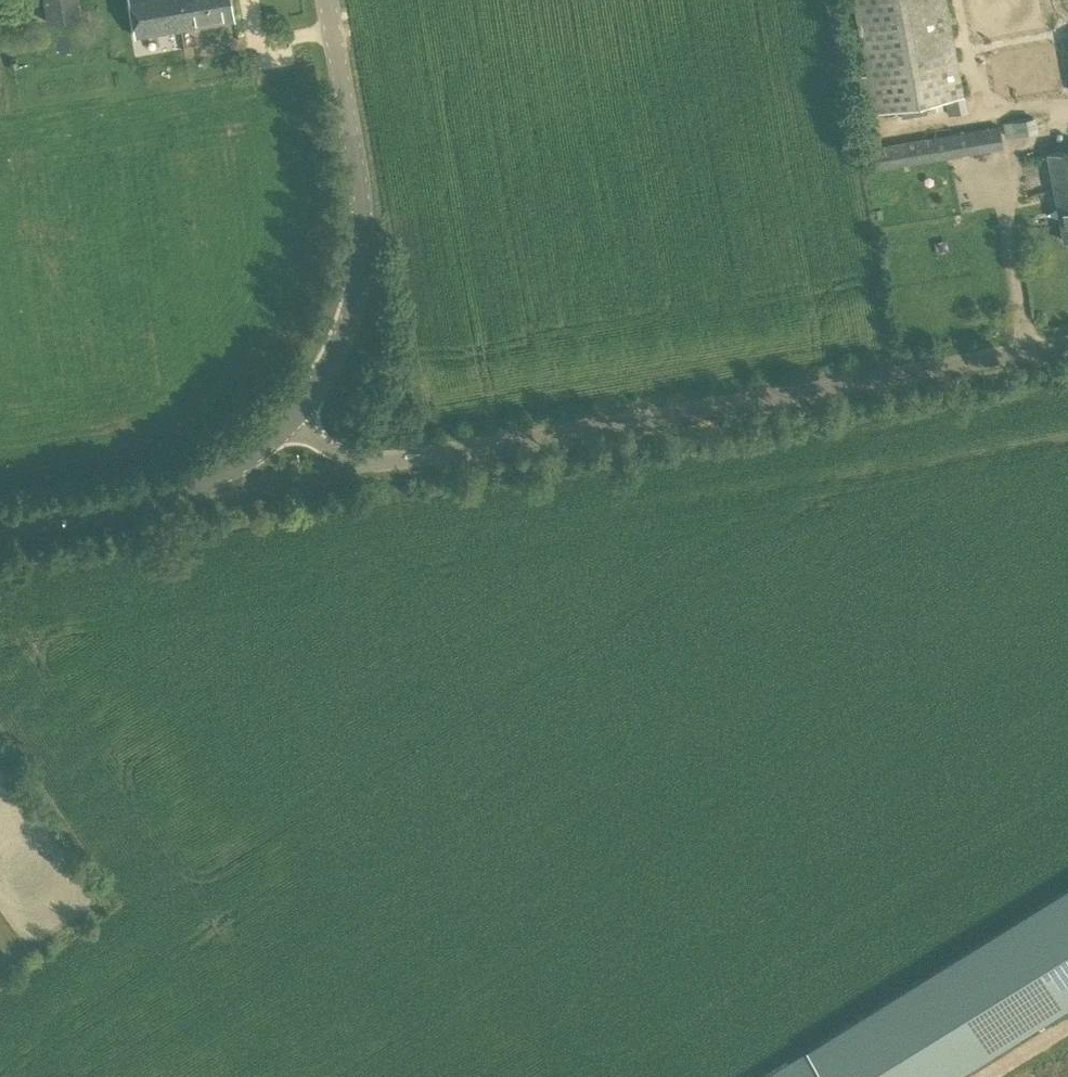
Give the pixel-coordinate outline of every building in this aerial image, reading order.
[(48,21),(82,17),(79,0),(45,0),(48,21)] [(136,35),(233,19),(230,0),(130,0),(136,35)] [(963,96),(946,0),(853,0),(874,112),(900,107),(925,103),(926,102),(951,98),(963,96)] [(925,103),(900,107),(903,122),(929,118),(926,102),(925,103)] [(1004,120),(1005,134),(1039,133),(1039,118),(1004,120)] [(872,169),(1003,148),(1000,126),(868,146),(872,169)] [(1049,155),(1064,240),(1067,239),(1067,151),(1049,155)] [(1067,1004),(1067,885),(758,1076),(951,1076),(1067,1004)]
